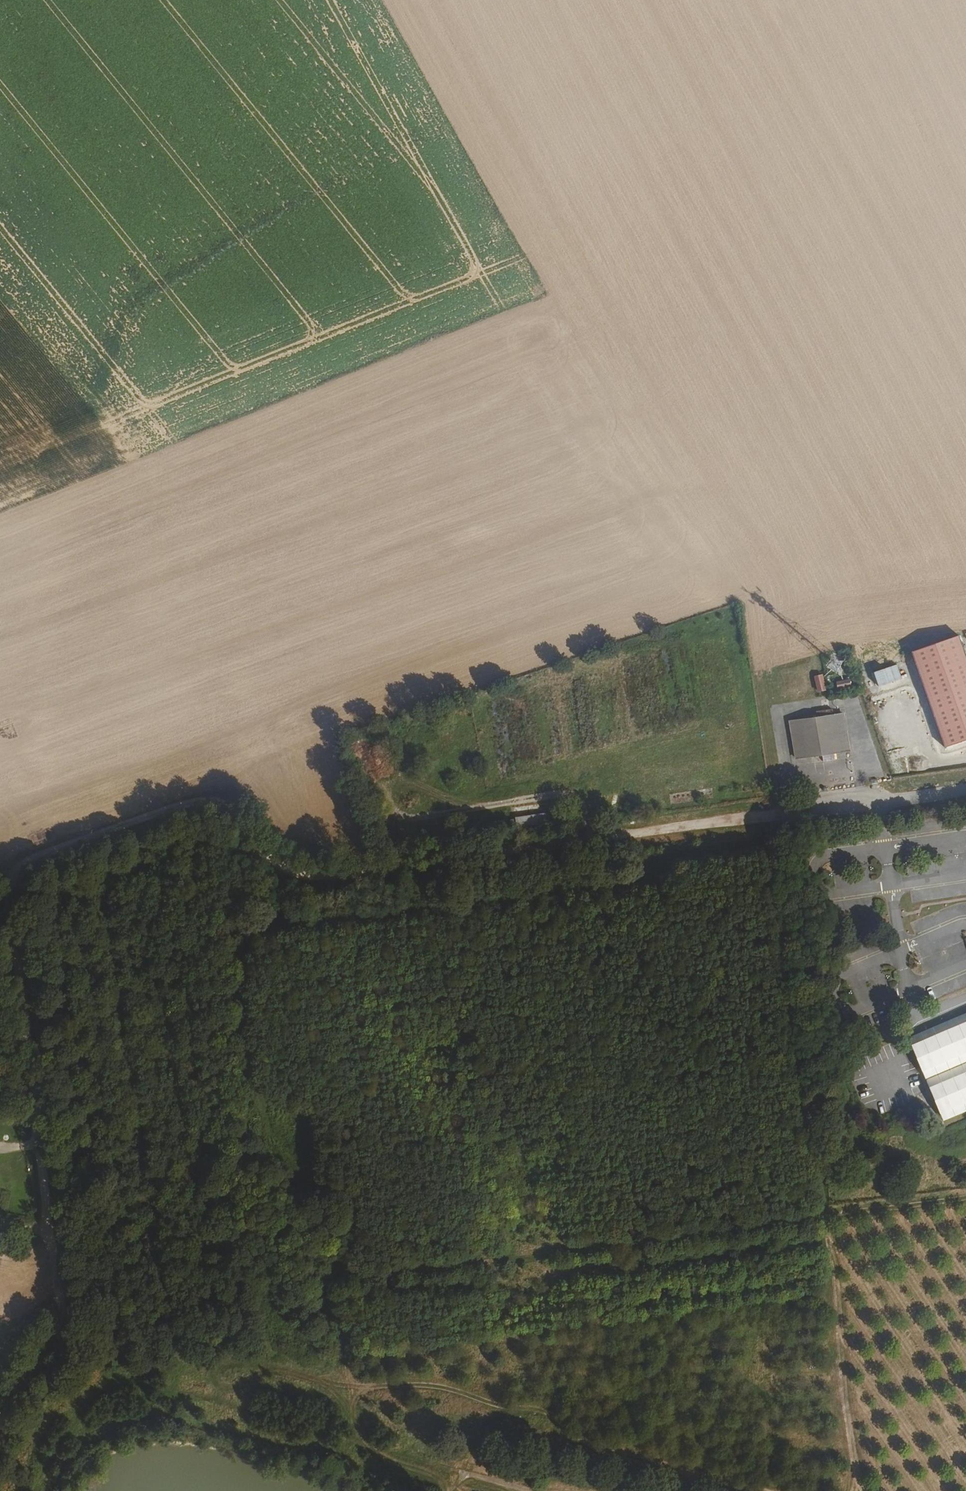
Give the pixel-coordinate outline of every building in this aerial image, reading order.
[(942,747),(965,739),(965,652),(961,634),(912,648),(942,747)] [(872,671),(877,686),(901,678),(896,663),(872,671)] [(822,673),(812,676),(816,692),(826,690),(822,673)] [(846,684),(833,688),(835,693),(848,689),(846,684)] [(819,756),(829,754),(845,751),(840,715),(829,716),(829,711),(812,713),(813,719),(788,722),(793,758),(819,756)] [(830,761),(829,754),(819,756),(819,762),(830,761)] [(520,764),(521,776),(534,774),(533,762),(520,764)] [(541,814),(514,817),(515,826),(542,824),(541,814)] [(909,1041),(941,1122),(965,1112),(965,1019),(909,1041)]
